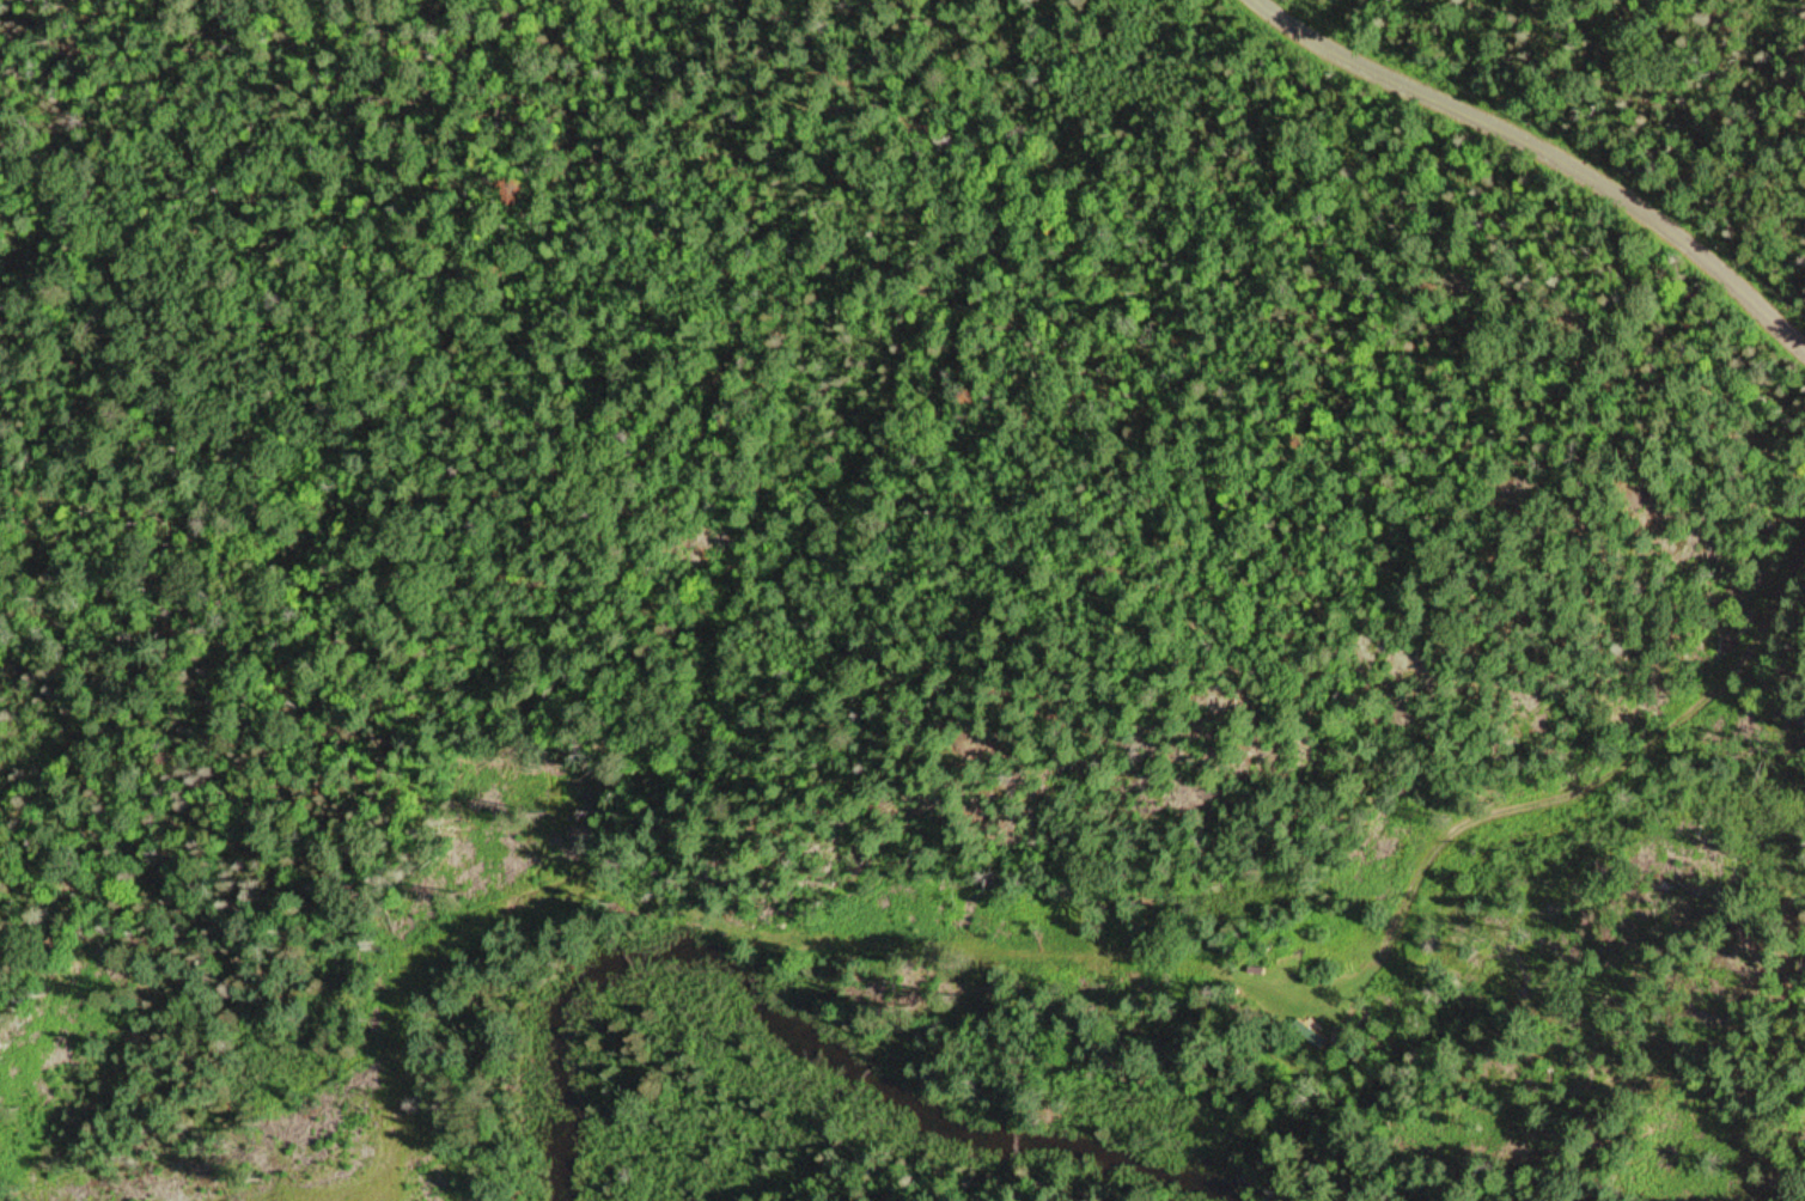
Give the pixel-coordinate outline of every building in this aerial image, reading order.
[(1291,1026),(1323,1049),(1329,1041),(1297,1018),(1291,1026)]
